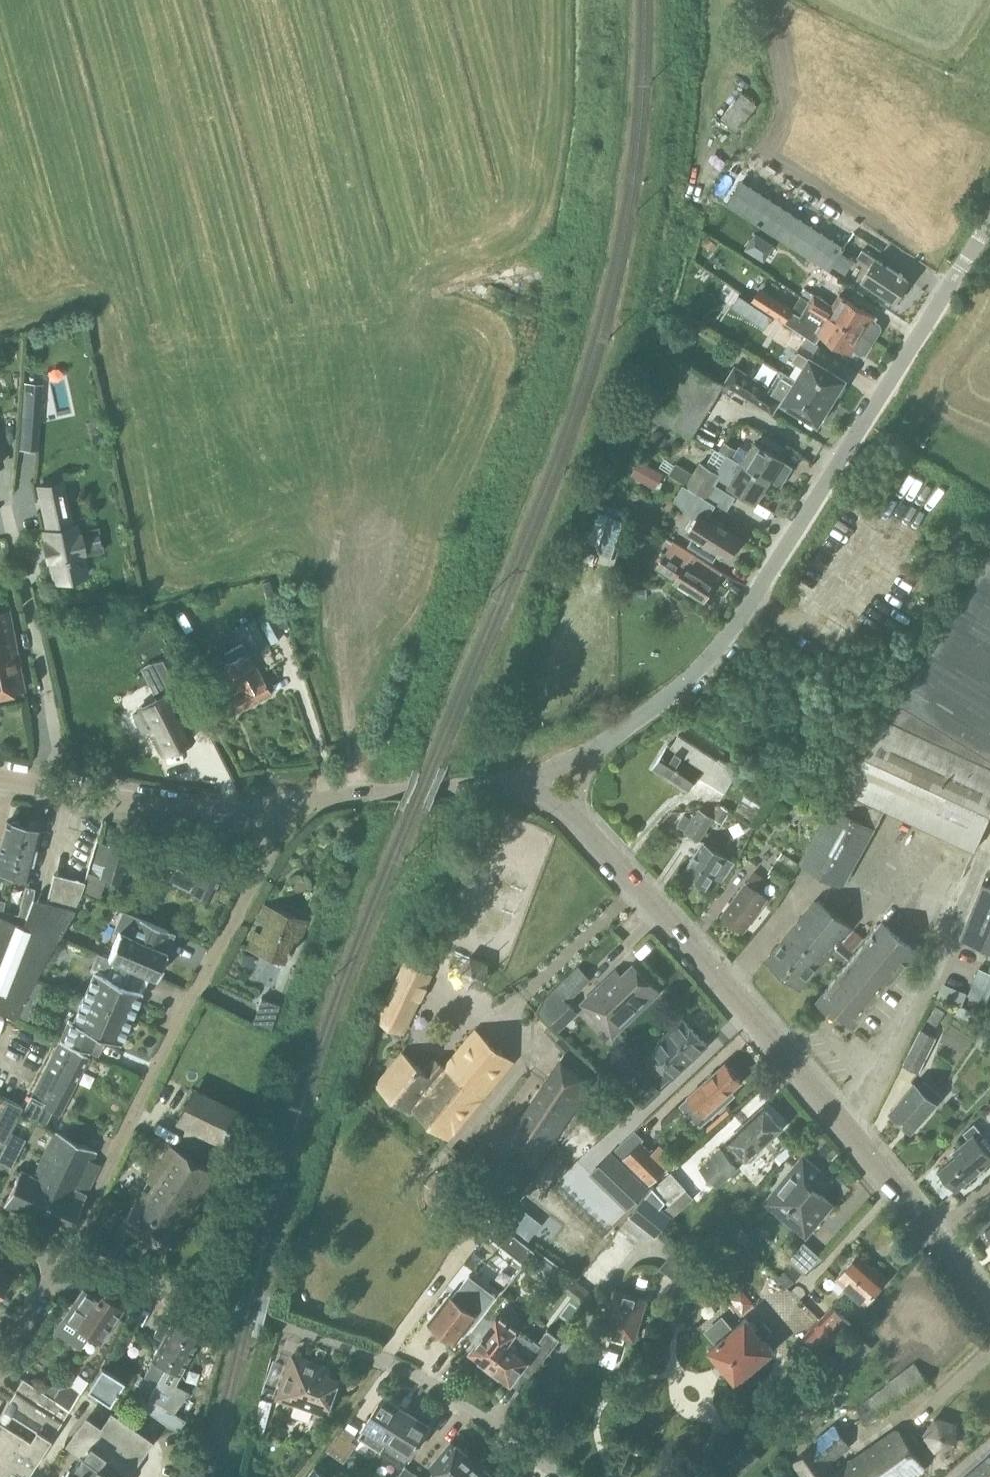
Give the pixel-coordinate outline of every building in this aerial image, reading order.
[(758,104),(741,92),(722,118),(738,130),(758,104)] [(844,247),(741,181),(726,203),(829,269),(833,264),(840,252),(844,247)] [(773,246),(755,234),(747,248),(764,259),(773,246)] [(705,236),(701,243),(712,249),(716,243),(705,236)] [(872,266),(863,280),(895,301),(896,299),(898,300),(909,283),(907,282),(909,280),(863,249),(858,257),(872,266)] [(840,252),(833,264),(844,271),(852,259),(840,252)] [(841,294),(834,305),(814,292),(813,293),(800,285),(796,292),(801,295),(868,338),(877,324),(876,320),(871,317),(872,314),(841,294)] [(731,306),(765,328),(773,316),(739,294),(731,306)] [(773,297),(766,309),(815,341),(820,333),(853,354),(856,350),(861,354),(866,353),(873,341),(868,338),(801,295),(792,310),(773,297)] [(685,319),(681,327),(693,334),(701,321),(689,314),(687,316),(686,315),(685,314),(683,318),(684,319),(685,319)] [(666,336),(669,341),(671,343),(677,339),(673,332),(671,333),(666,336)] [(803,367),(796,379),(831,401),(835,395),(838,396),(845,384),(842,383),(844,379),(810,358),(797,350),(791,360),(803,367)] [(657,414),(692,433),(721,382),(678,358),(671,370),(679,375),(657,414)] [(755,400),(763,388),(752,381),(753,378),(734,367),(724,383),(754,402),(755,400)] [(831,401),(796,379),(788,374),(788,375),(780,369),(771,384),(774,386),(770,392),(763,388),(755,400),(754,402),(770,412),(779,398),(784,401),(783,402),(817,423),(820,419),(823,421),(830,409),(827,407),(831,401)] [(20,416),(18,441),(30,442),(31,424),(40,425),(41,417),(20,416)] [(720,448),(728,453),(732,456),(736,449),(724,441),(720,448)] [(754,442),(742,462),(769,478),(769,477),(780,484),(792,465),(754,442)] [(742,462),(732,456),(728,453),(720,467),(727,471),(723,477),(730,481),(729,482),(756,499),(769,478),(742,462)] [(700,462),(693,473),(676,462),(670,472),(706,495),(720,474),(700,462)] [(655,476),(644,464),(632,475),(642,487),(655,476)] [(54,483),(36,487),(47,531),(42,532),(44,542),(42,542),(46,560),(48,559),(53,581),(60,579),(60,581),(78,577),(78,576),(84,574),(80,552),(82,552),(78,534),(76,535),(73,525),(69,526),(64,505),(59,506),(54,483)] [(740,537),(703,515),(710,502),(682,485),(673,499),(694,521),(688,531),(694,535),(688,545),(713,560),(719,551),(729,556),(740,537)] [(627,521),(610,515),(598,551),(616,556),(627,521)] [(704,600),(723,571),(673,539),(665,552),(664,551),(656,565),(676,578),(674,581),(704,600)] [(802,864),(843,886),(885,806),(973,851),(989,812),(989,552),(895,706),(886,702),(876,725),(802,864)] [(262,583),(268,600),(276,597),(270,580),(262,583)] [(0,610),(0,694),(23,689),(6,609),(0,610)] [(239,627),(233,630),(238,639),(244,636),(254,654),(269,645),(254,618),(239,627)] [(269,693),(242,643),(224,653),(229,662),(223,665),(237,690),(230,694),(239,709),(269,693)] [(225,661),(220,652),(209,658),(214,667),(225,661)] [(169,653),(154,661),(168,689),(183,682),(169,653)] [(139,710),(132,714),(141,732),(149,729),(161,753),(193,739),(170,692),(139,707),(139,710)] [(718,759),(678,734),(670,746),(667,744),(652,768),(687,790),(697,774),(705,779),(705,780),(724,792),(738,770),(719,757),(718,759)] [(755,824),(766,806),(758,801),(750,796),(745,793),(734,812),(755,824)] [(721,805),(716,813),(725,819),(731,811),(721,805)] [(685,830),(684,830),(698,840),(713,817),(699,808),(692,819),(685,830)] [(684,813),(677,824),(685,830),(692,819),(684,813)] [(9,878),(22,826),(19,825),(19,823),(12,821),(10,823),(7,822),(0,848),(0,876),(9,878)] [(9,878),(25,882),(39,831),(35,830),(34,827),(28,826),(26,827),(22,826),(9,878)] [(146,833),(137,853),(157,861),(165,841),(146,833)] [(128,850),(99,841),(89,874),(119,883),(128,850)] [(733,861),(703,841),(684,871),(705,885),(713,873),(722,879),(733,861)] [(181,851),(168,879),(208,899),(224,867),(205,857),(203,861),(181,851)] [(798,861),(782,851),(768,872),(770,873),(768,876),(782,886),(798,861)] [(752,870),(720,914),(743,931),(767,898),(754,889),(762,878),(752,870)] [(16,1013),(33,980),(71,909),(82,881),(52,873),(45,901),(33,898),(34,889),(26,886),(19,916),(2,911),(1,911),(0,914),(0,1012),(13,1019),(16,1013)] [(983,883),(961,936),(960,937),(989,950),(989,885),(983,883)] [(766,958),(801,987),(851,927),(816,897),(766,958)] [(258,921),(265,924),(262,934),(254,932),(248,948),(284,960),(293,934),(301,936),(307,921),(264,906),(258,921)] [(106,957),(113,960),(143,972),(154,977),(165,951),(160,949),(167,930),(138,918),(131,936),(118,931),(106,957)] [(882,921),(816,1000),(839,1019),(842,1016),(853,1025),(916,950),(882,921)] [(468,953),(457,970),(466,983),(489,976),(489,961),(468,953)] [(93,972),(82,997),(130,1018),(141,992),(135,990),(143,972),(113,960),(106,977),(93,972)] [(405,960),(377,1017),(402,1029),(430,972),(405,960)] [(599,987),(582,1003),(601,1023),(613,1035),(622,1026),(659,991),(634,964),(623,975),(618,969),(599,987)] [(545,997),(540,1012),(557,1031),(578,1012),(568,1001),(564,997),(588,974),(579,965),(555,987),(545,997)] [(968,995),(980,1000),(989,976),(989,972),(979,967),(978,967),(967,995),(968,995)] [(130,1018),(82,997),(72,1022),(67,1020),(59,1040),(88,1052),(96,1034),(119,1044),(130,1018)] [(262,997),(256,1011),(273,1017),(275,1018),(280,1004),(262,997)] [(945,1011),(936,1005),(928,1019),(936,1025),(945,1011)] [(647,1076),(630,1091),(644,1106),(660,1090),(659,1088),(683,1066),(681,1064),(689,1056),(691,1058),(707,1044),(684,1019),(646,1054),(658,1067),(648,1077),(647,1076)] [(402,1050),(376,1081),(408,1109),(411,1105),(446,1136),(512,1060),(476,1028),(444,1065),(434,1056),(424,1068),(402,1050)] [(903,1065),(919,1072),(937,1036),(920,1028),(903,1065)] [(58,1041),(21,1113),(36,1121),(44,1106),(59,1113),(87,1056),(58,1041)] [(503,1146),(531,1167),(550,1142),(549,1141),(592,1075),(571,1056),(561,1056),(520,1121),(522,1122),(503,1146)] [(724,1063),(690,1094),(679,1104),(700,1127),(735,1094),(730,1088),(739,1080),(724,1063)] [(925,1079),(919,1086),(916,1082),(891,1110),(913,1129),(943,1095),(925,1079)] [(5,1099),(0,1109),(0,1141),(3,1142),(21,1107),(5,1099)] [(222,1100),(211,1122),(231,1132),(242,1109),(222,1100)] [(758,1147),(759,1148),(782,1127),(764,1107),(741,1128),(741,1129),(729,1139),(747,1158),(758,1147)] [(940,1169),(957,1189),(989,1161),(989,1154),(977,1138),(983,1133),(974,1123),(964,1132),(969,1138),(954,1151),(957,1155),(940,1169)] [(2,1204),(66,1234),(99,1164),(91,1159),(96,1150),(55,1130),(32,1177),(18,1170),(2,1204)] [(1,1153),(15,1160),(25,1137),(11,1131),(1,1153)] [(641,1140),(624,1157),(623,1158),(649,1185),(667,1166),(641,1140)] [(168,1145),(119,1224),(162,1251),(211,1172),(168,1145)] [(717,1187),(739,1166),(722,1148),(700,1169),(717,1187)] [(802,1155),(763,1203),(783,1219),(804,1237),(809,1231),(832,1204),(820,1194),(831,1180),(826,1175),(802,1155)] [(669,1204),(686,1189),(671,1171),(653,1187),(669,1204)] [(640,1179),(619,1201),(628,1210),(649,1188),(640,1179)] [(655,1236),(671,1216),(660,1208),(659,1208),(664,1201),(653,1188),(630,1216),(655,1236)] [(664,1209),(673,1217),(679,1211),(671,1202),(669,1204),(664,1209)] [(744,1216),(739,1221),(744,1226),(749,1221),(744,1216)] [(499,1222),(489,1235),(525,1264),(536,1251),(499,1222)] [(822,1257),(804,1241),(788,1259),(792,1263),(793,1263),(804,1273),(822,1257)] [(658,1268),(683,1285),(698,1264),(673,1247),(658,1268)] [(837,1278),(866,1304),(886,1281),(857,1256),(837,1278)] [(788,1287),(802,1272),(793,1263),(792,1263),(778,1277),(788,1287)] [(486,1307),(460,1287),(432,1323),(435,1325),(435,1328),(441,1333),(443,1332),(452,1338),(471,1315),(477,1319),(486,1307)] [(120,1308),(100,1295),(97,1299),(82,1289),(63,1318),(99,1341),(120,1308)] [(743,1312),(754,1303),(742,1289),(731,1298),(743,1312)] [(633,1339),(645,1300),(614,1291),(603,1329),(633,1339)] [(833,1306),(821,1318),(840,1336),(852,1325),(833,1306)] [(499,1311),(495,1317),(495,1316),(488,1326),(487,1326),(468,1351),(490,1368),(520,1329),(519,1328),(519,1327),(499,1311)] [(704,1331),(715,1344),(708,1350),(737,1383),(774,1350),(766,1340),(773,1334),(765,1323),(757,1331),(745,1318),(733,1328),(722,1316),(704,1331)] [(840,1336),(821,1318),(804,1335),(823,1353),(840,1336)] [(144,1376),(140,1373),(134,1386),(149,1394),(151,1392),(160,1374),(184,1330),(170,1322),(169,1325),(161,1321),(154,1334),(162,1338),(151,1358),(154,1359),(144,1376)] [(520,1329),(490,1368),(509,1383),(522,1367),(531,1374),(559,1338),(547,1328),(533,1346),(526,1340),(529,1336),(520,1329)] [(151,1392),(149,1394),(171,1407),(179,1393),(169,1386),(173,1381),(164,1376),(169,1367),(179,1373),(198,1337),(184,1330),(160,1374),(151,1392)] [(872,1348),(857,1332),(829,1358),(844,1374),(872,1348)] [(287,1362),(275,1398),(294,1405),(291,1413),(310,1420),(312,1411),(313,1411),(323,1415),(325,1416),(338,1380),(336,1379),(326,1376),(327,1374),(329,1368),(322,1365),(303,1359),(301,1357),(298,1365),(297,1366),(290,1363),(287,1362)] [(855,1407),(867,1424),(894,1405),(895,1407),(929,1384),(915,1364),(855,1407)] [(122,1382),(100,1367),(86,1389),(108,1403),(122,1382)] [(42,1390),(22,1377),(0,1411),(0,1475),(2,1476),(24,1476),(69,1408),(69,1407),(42,1390)] [(803,1388),(813,1400),(824,1391),(814,1378),(803,1388)] [(42,1390),(69,1407),(79,1391),(69,1385),(58,1387),(52,1384),(45,1385),(42,1390)] [(380,1451),(406,1410),(382,1395),(356,1436),(380,1451)] [(148,1396),(141,1407),(177,1430),(184,1419),(148,1396)] [(416,1411),(414,1415),(406,1410),(380,1451),(402,1465),(428,1424),(426,1422),(429,1419),(416,1411)] [(128,1472),(150,1441),(111,1413),(100,1428),(89,1421),(88,1420),(85,1422),(81,1425),(78,1427),(76,1430),(73,1434),(71,1440),(69,1445),(69,1447),(70,1447),(81,1455),(73,1466),(71,1465),(68,1468),(62,1476),(124,1476),(128,1472)] [(957,1445),(957,1424),(947,1418),(937,1415),(934,1416),(923,1433),(923,1436),(930,1446),(939,1452),(957,1445)] [(924,1468),(925,1464),(899,1428),(894,1429),(834,1471),(828,1461),(850,1446),(835,1425),(817,1437),(814,1445),(792,1460),(804,1476),(912,1476),(924,1468)] [(325,1448),(341,1460),(353,1443),(348,1440),(352,1434),(341,1426),(325,1448)] [(476,1457),(464,1447),(463,1449),(452,1440),(430,1468),(441,1476),(459,1476),(476,1457)] [(494,1476),(485,1468),(487,1466),(476,1457),(459,1476),(493,1476),(494,1476)] [(967,1476),(989,1476),(989,1457),(967,1476)] [(303,1476),(327,1476),(312,1466),(303,1476)] [(418,1476),(419,1475),(405,1466),(397,1476),(417,1476),(418,1476)]
